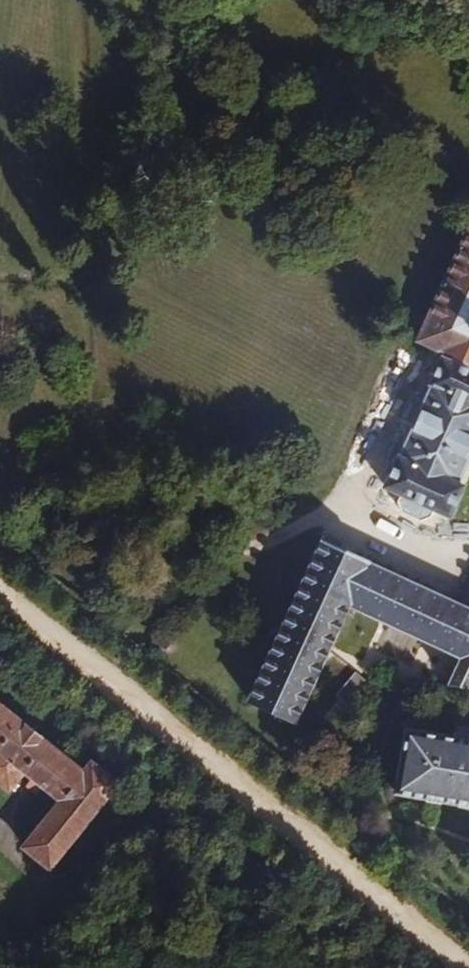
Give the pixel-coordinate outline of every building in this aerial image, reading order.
[(458,261),(421,345),(468,367),(468,237),(458,261)] [(373,573),(374,569),(328,549),(254,710),(299,731),(353,614),(466,667),(454,696),(468,696),(468,617),(373,573)] [(0,678),(0,721),(13,729),(0,746),(0,749),(27,771),(39,755),(73,779),(42,823),(68,841),(127,765),(107,745),(97,752),(0,678)] [(402,735),(394,797),(468,806),(468,744),(402,735)]
